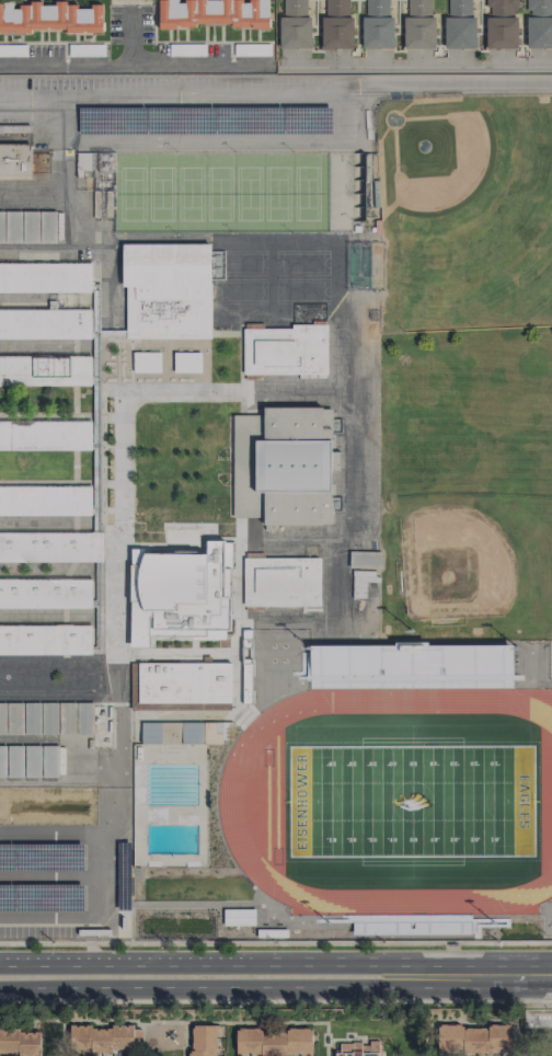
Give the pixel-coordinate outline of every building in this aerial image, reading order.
[(268,24),(267,0),(243,0),(232,0),(156,0),(158,29),(268,24)] [(306,16),(307,0),(281,0),(280,48),(310,49),(311,16),(306,16)] [(353,16),(348,16),(348,0),(325,0),(325,18),(321,18),(321,48),(353,49),(353,16)] [(393,49),(393,16),(389,16),(389,0),(364,0),(363,48),(393,49)] [(407,18),(403,18),(403,48),(435,49),(435,16),(431,16),(431,0),(408,0),(407,18)] [(474,0),(446,0),(445,48),(473,49),(474,0)] [(487,49),(517,48),(516,10),(517,10),(517,0),(486,0),(487,49)] [(527,14),(526,14),(526,48),(551,48),(551,0),(526,0),(527,14)] [(66,31),(66,34),(102,33),(101,5),(67,6),(67,2),(41,3),(13,4),(13,1),(0,1),(0,32),(66,31)] [(234,56),(271,56),(271,43),(234,44),(234,56)] [(30,175),(0,175),(0,144),(30,144),(30,175)] [(56,243),(0,243),(0,210),(56,210),(56,243)] [(122,244),(209,244),(209,337),(126,337),(126,286),(122,286),(122,244)] [(90,291),(0,292),(0,262),(90,262),(90,291)] [(90,338),(0,339),(0,309),(90,309),(90,338)] [(327,326),(243,326),(243,376),(327,375),(327,326)] [(159,352),(133,353),(133,372),(160,372),(159,352)] [(200,352),(174,352),(174,372),(200,372),(200,352)] [(92,384),(0,384),(0,355),(92,356),(92,384)] [(262,406),(322,406),(322,428),(329,428),(329,504),(321,504),(321,525),(263,525),(263,517),(232,517),(232,414),(262,414),(262,406)] [(332,408),(322,408),(322,427),(332,427),(332,408)] [(92,450),(0,450),(0,421),(92,421),(92,450)] [(91,515),(0,515),(0,486),(91,486),(91,515)] [(102,561),(0,561),(0,531),(102,530),(102,561)] [(129,548),(143,548),(143,552),(205,552),(205,539),(225,539),(225,567),(230,567),(230,597),(229,597),(229,630),(206,630),(206,636),(148,635),(148,647),(129,646),(129,548)] [(381,552),(350,551),(349,567),(380,568),(381,552)] [(242,558),(319,558),(319,606),(242,606),(242,558)] [(352,597),(365,597),(365,581),(375,581),(375,571),(353,570),(352,597)] [(91,608),(0,608),(0,578),(91,578),(91,608)] [(91,654),(0,654),(0,625),(91,624),(91,654)] [(130,663),(230,663),(230,710),(130,710),(130,663)] [(92,734),(0,734),(0,702),(92,702),(92,734)] [(160,744),(161,722),(141,722),(140,743),(160,744)] [(180,744),(203,744),(203,743),(217,743),(217,722),(180,723),(180,744)] [(58,777),(0,777),(0,745),(58,745),(58,777)] [(223,909),(223,926),(255,925),(254,909),(223,909)] [(523,1010),(524,1029),(551,1028),(551,1010),(523,1010)] [(190,1024),(189,1055),(215,1055),(215,1025),(190,1024)] [(512,1051),(512,1026),(461,1026),(461,1024),(437,1024),(437,1051),(512,1051)] [(133,1050),(133,1026),(90,1027),(90,1025),(69,1025),(69,1051),(133,1050)] [(39,1029),(0,1030),(0,1052),(17,1052),(17,1055),(40,1055),(39,1029)] [(311,1055),(311,1029),(235,1029),(235,1055),(311,1055)] [(337,1041),(337,1055),(378,1055),(378,1040),(337,1041)]
